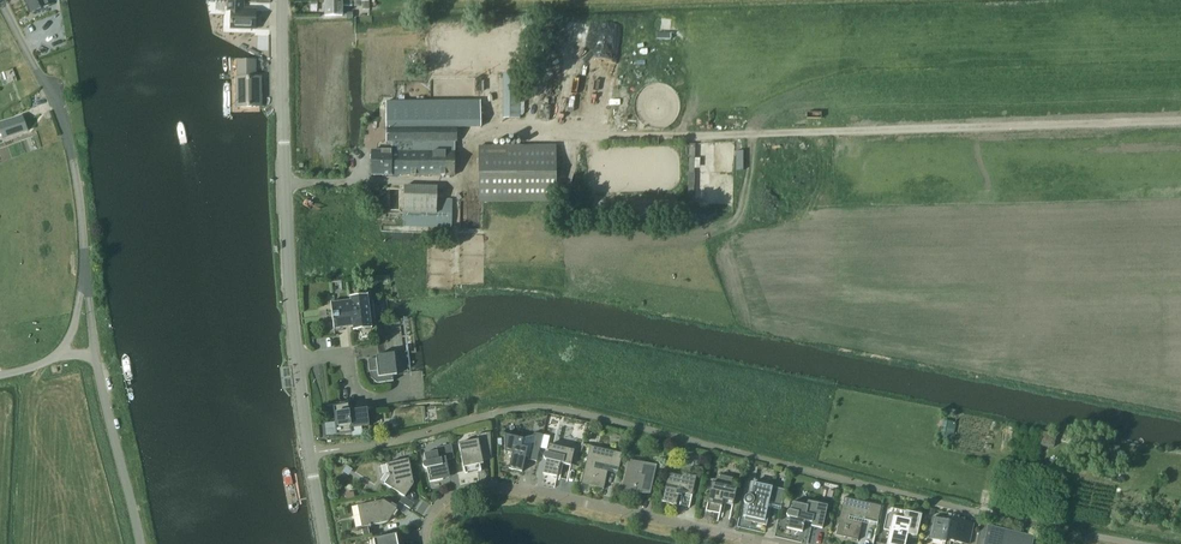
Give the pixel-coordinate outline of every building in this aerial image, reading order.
[(32,12),(50,4),(49,3),(56,0),(27,0),(32,12)] [(228,10),(232,10),(231,28),(256,29),(256,10),(243,10),(244,2),(228,1),(228,10)] [(352,1),(325,1),(325,16),(343,15),(343,6),(345,6),(352,6),(352,1)] [(369,1),(361,1),(361,5),(363,5),(363,10),(369,10),(369,1)] [(237,77),(237,107),(261,106),(261,77),(256,77),(255,60),(238,61),(238,77),(237,77)] [(506,74),(506,116),(521,116),(521,74),(506,74)] [(479,126),(479,103),(383,103),(383,125),(385,125),(385,140),(392,140),(455,140),(457,140),(457,126),(479,126)] [(0,130),(4,139),(28,130),(22,116),(0,124),(0,130)] [(392,150),(372,150),(372,175),(392,175),(455,175),(455,140),(392,140),(392,150)] [(479,146),(480,201),(557,201),(556,146),(479,146)] [(404,224),(452,226),(453,199),(438,198),(438,186),(405,186),(404,212),(404,224)] [(350,296),(350,300),(331,302),(334,329),(353,326),(354,330),(372,328),(368,294),(350,296)] [(371,371),(371,376),(380,383),(394,381),(393,375),(397,375),(395,353),(377,355),(377,358),(369,359),(370,371),(371,371)] [(337,435),(352,433),(353,436),(363,435),(362,427),(370,426),(368,408),(350,411),(349,404),(334,406),(337,435)] [(478,439),(459,443),(465,474),(482,471),(480,461),(492,458),(491,432),(477,435),(478,439)] [(537,461),(543,434),(535,432),(534,435),(524,438),(505,434),(505,452),(506,452),(506,451),(513,453),(509,468),(523,472),(526,456),(529,457),(529,459),(537,461)] [(438,451),(424,454),(426,461),(424,462),(423,464),(424,466),(425,468),(427,468),(430,482),(444,479),(443,474),(450,473),(447,460),(455,458),(452,444),(437,447),(438,451)] [(563,463),(571,465),(575,450),(550,445),(548,452),(546,453),(544,454),(544,456),(545,458),(547,459),(544,473),(558,476),(561,462),(563,463)] [(623,453),(590,446),(582,484),(583,483),(604,488),(603,489),(604,489),(609,468),(619,470),(623,453)] [(387,464),(389,473),(388,475),(390,476),(385,483),(405,497),(414,483),(409,459),(387,464)] [(629,460),(622,492),(623,490),(635,493),(636,493),(637,490),(649,493),(650,494),(656,467),(629,460)] [(697,476),(683,473),(683,476),(669,473),(663,502),(677,505),(679,495),(682,496),(680,505),(681,506),(681,505),(689,507),(690,508),(697,476)] [(719,513),(719,514),(720,514),(723,499),(733,502),(732,505),(733,505),(737,487),(736,487),(736,488),(731,486),(733,478),(734,478),(720,475),(719,484),(713,483),(713,482),(706,511),(707,511),(719,513)] [(786,490),(753,482),(750,495),(748,495),(746,496),(746,497),(745,498),(744,499),(744,500),(744,501),(745,502),(746,503),(746,504),(748,505),(746,516),(744,515),(744,516),(754,518),(753,522),(766,525),(766,526),(767,526),(771,505),(782,507),(786,490)] [(863,520),(878,523),(882,506),(845,497),(838,525),(847,527),(844,536),(858,539),(858,540),(858,541),(863,520)] [(384,500),(358,505),(365,536),(373,535),(371,527),(372,525),(389,522),(397,509),(384,500)] [(787,512),(787,514),(788,516),(790,517),(787,528),(803,532),(805,521),(812,522),(811,526),(823,528),(828,505),(808,501),(807,505),(793,502),(791,510),(789,510),(787,512)] [(892,508),(888,511),(884,529),(890,531),(887,543),(902,543),(904,534),(917,536),(922,514),(906,511),(892,508)] [(932,528),(935,529),(933,539),(929,538),(929,539),(946,542),(946,540),(966,543),(969,543),(974,523),(951,518),(951,521),(934,517),(932,528)] [(990,522),(982,521),(977,543),(1032,543),(1034,536),(989,526),(990,522)] [(397,535),(398,535),(397,535),(371,540),(372,543),(398,543),(397,535)]
